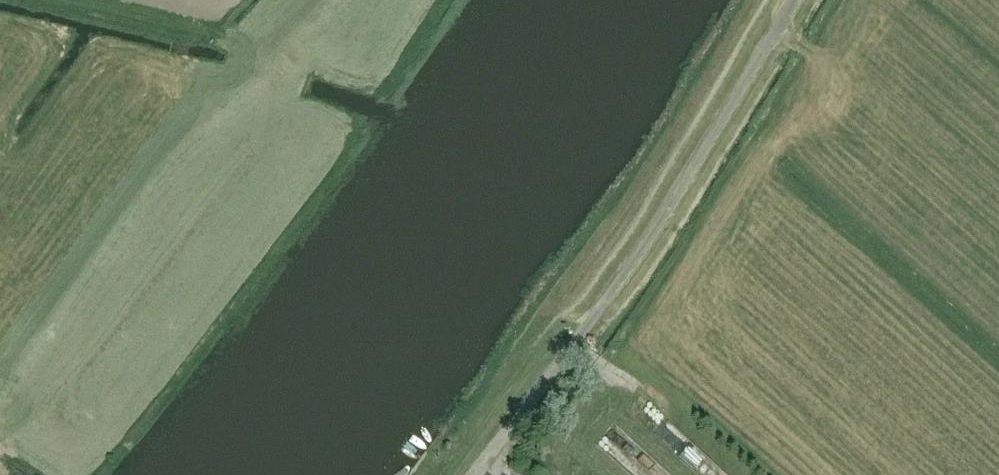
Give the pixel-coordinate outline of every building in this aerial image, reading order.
[(652,447),(621,419),(606,436),(636,464),(652,447)] [(646,463),(654,474),(663,474),(666,473),(656,457),(646,463)]
